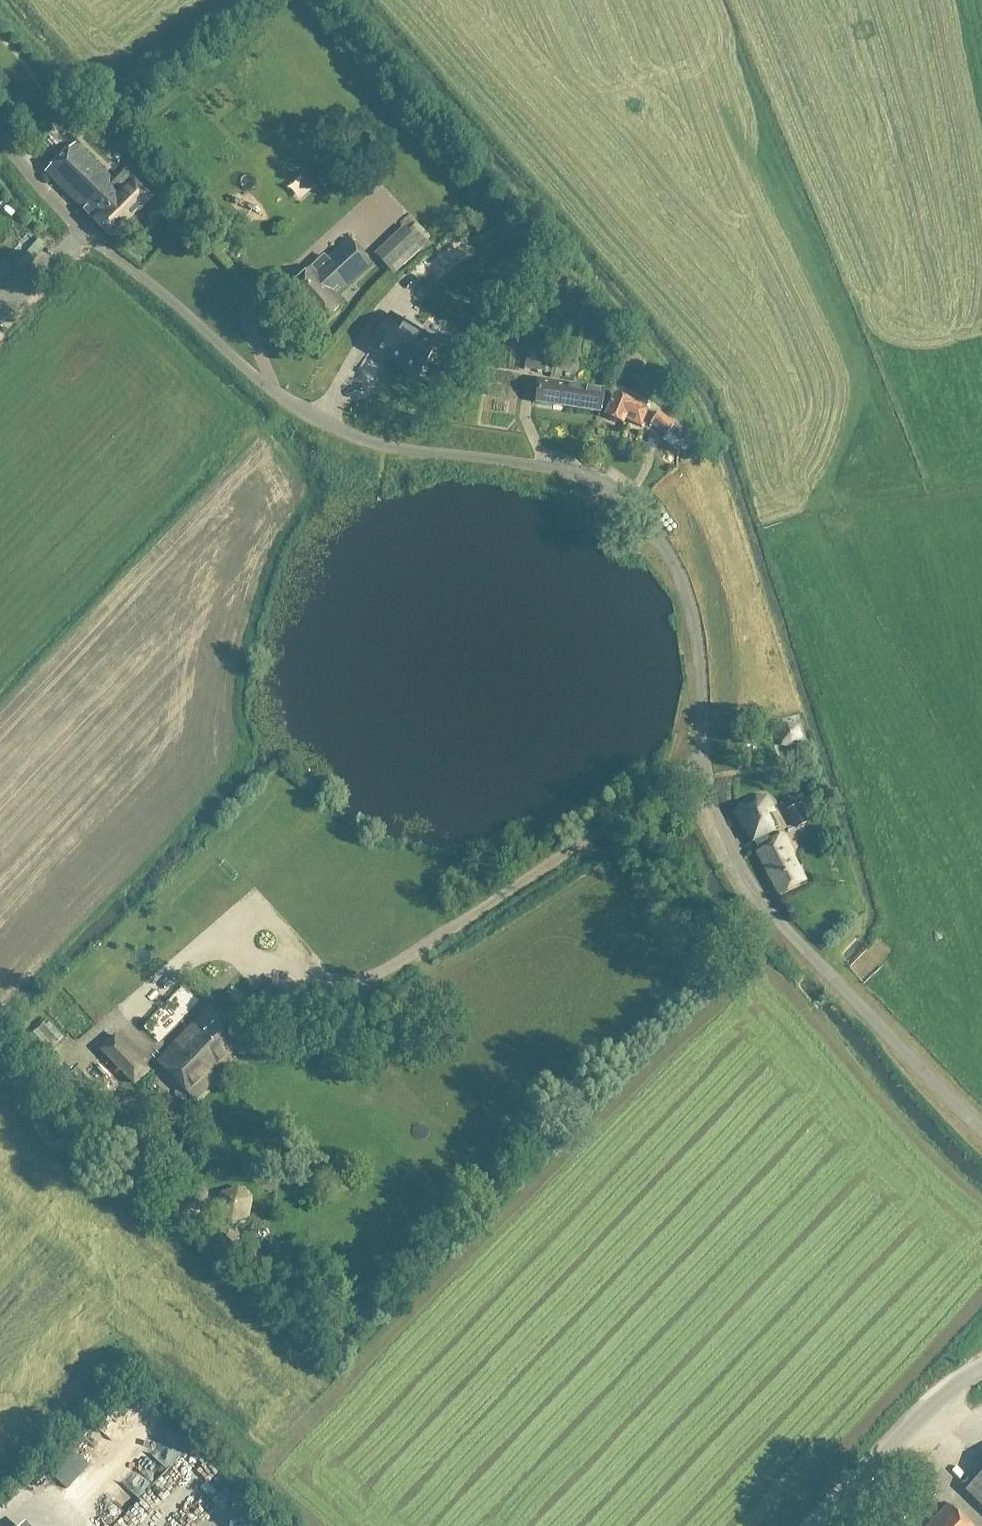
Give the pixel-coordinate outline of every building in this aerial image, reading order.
[(122,172),(114,181),(75,144),(44,173),(110,237),(149,198),(122,172)] [(420,243),(419,242),(427,235),(413,220),(405,227),(404,225),(374,252),(390,270),(420,243)] [(348,238),(326,258),(324,256),(285,290),(317,326),(343,304),(335,295),(371,262),(348,238)] [(2,260),(13,249),(6,241),(0,246),(0,261),(1,259),(2,260)] [(389,314),(371,346),(395,360),(417,373),(420,368),(436,341),(389,314)] [(542,352),(543,345),(527,343),(523,368),(551,373),(553,354),(542,352)] [(536,402),(599,410),(602,389),(538,381),(536,402)] [(625,418),(640,425),(647,408),(613,394),(604,416),(622,424),(625,418)] [(677,452),(680,448),(684,452),(690,447),(695,440),(674,423),(659,410),(649,422),(665,435),(661,439),(677,452)] [(775,732),(778,745),(793,748),(802,737),(798,724),(785,722),(775,732)] [(739,815),(752,840),(754,839),(760,849),(756,851),(779,894),(805,880),(788,847),(790,847),(783,833),(770,840),(766,833),(774,829),(760,804),(739,815)] [(225,1064),(221,1061),(240,1041),(207,1010),(157,1062),(193,1097),(225,1064)] [(99,1044),(133,1079),(147,1066),(113,1031),(99,1044)] [(72,1069),(57,1082),(86,1111),(99,1098),(72,1069)] [(252,1199),(238,1187),(219,1193),(216,1211),(230,1224),(248,1217),(252,1199)] [(97,1422),(85,1432),(101,1452),(113,1441),(97,1422)] [(161,1471),(137,1493),(149,1506),(173,1484),(161,1471)] [(965,1489),(981,1506),(981,1471),(965,1489)] [(174,1525),(186,1525),(193,1519),(176,1503),(164,1517),(174,1525)] [(933,1519),(925,1525),(971,1525),(947,1503),(933,1519)] [(129,1519),(121,1512),(110,1524),(112,1525),(122,1525),(129,1519)]
